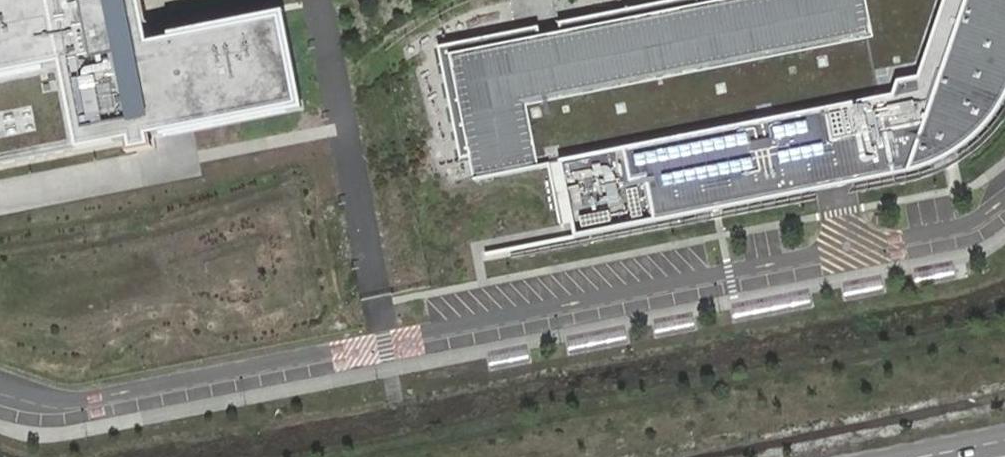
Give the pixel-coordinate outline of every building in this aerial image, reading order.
[(323,118),(302,21),(169,48),(159,0),(0,0),(0,178),(323,118)] [(445,48),(459,158),(476,156),(480,185),(574,166),(587,245),(942,175),(978,158),(1003,135),(1004,133),(1004,0),(683,0),(445,48)]
